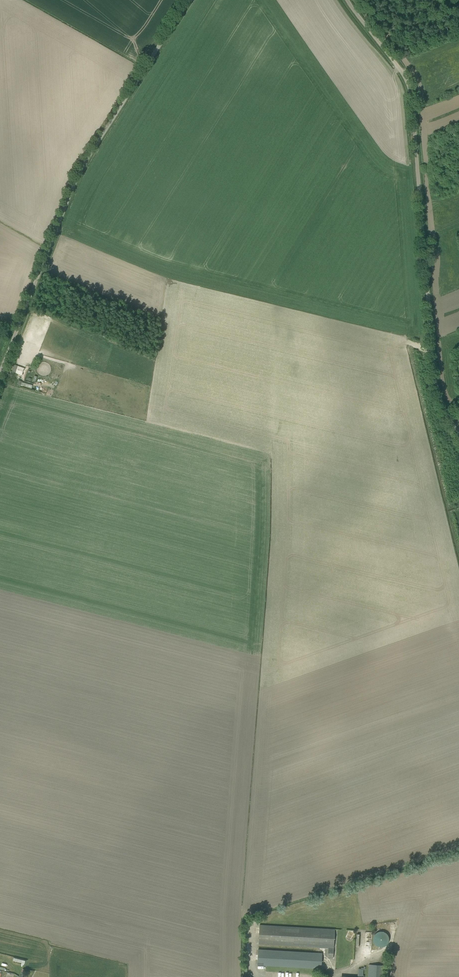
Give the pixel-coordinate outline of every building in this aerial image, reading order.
[(12,372),(16,373),(22,375),(24,368),(14,365),(12,372)] [(327,958),(333,959),(334,930),(259,925),(258,944),(328,948),(327,958)] [(373,945),(387,946),(388,933),(375,932),(373,945)] [(257,966),(321,970),(322,953),(258,950),(257,966)] [(368,976),(383,976),(384,966),(369,965),(368,976)]
